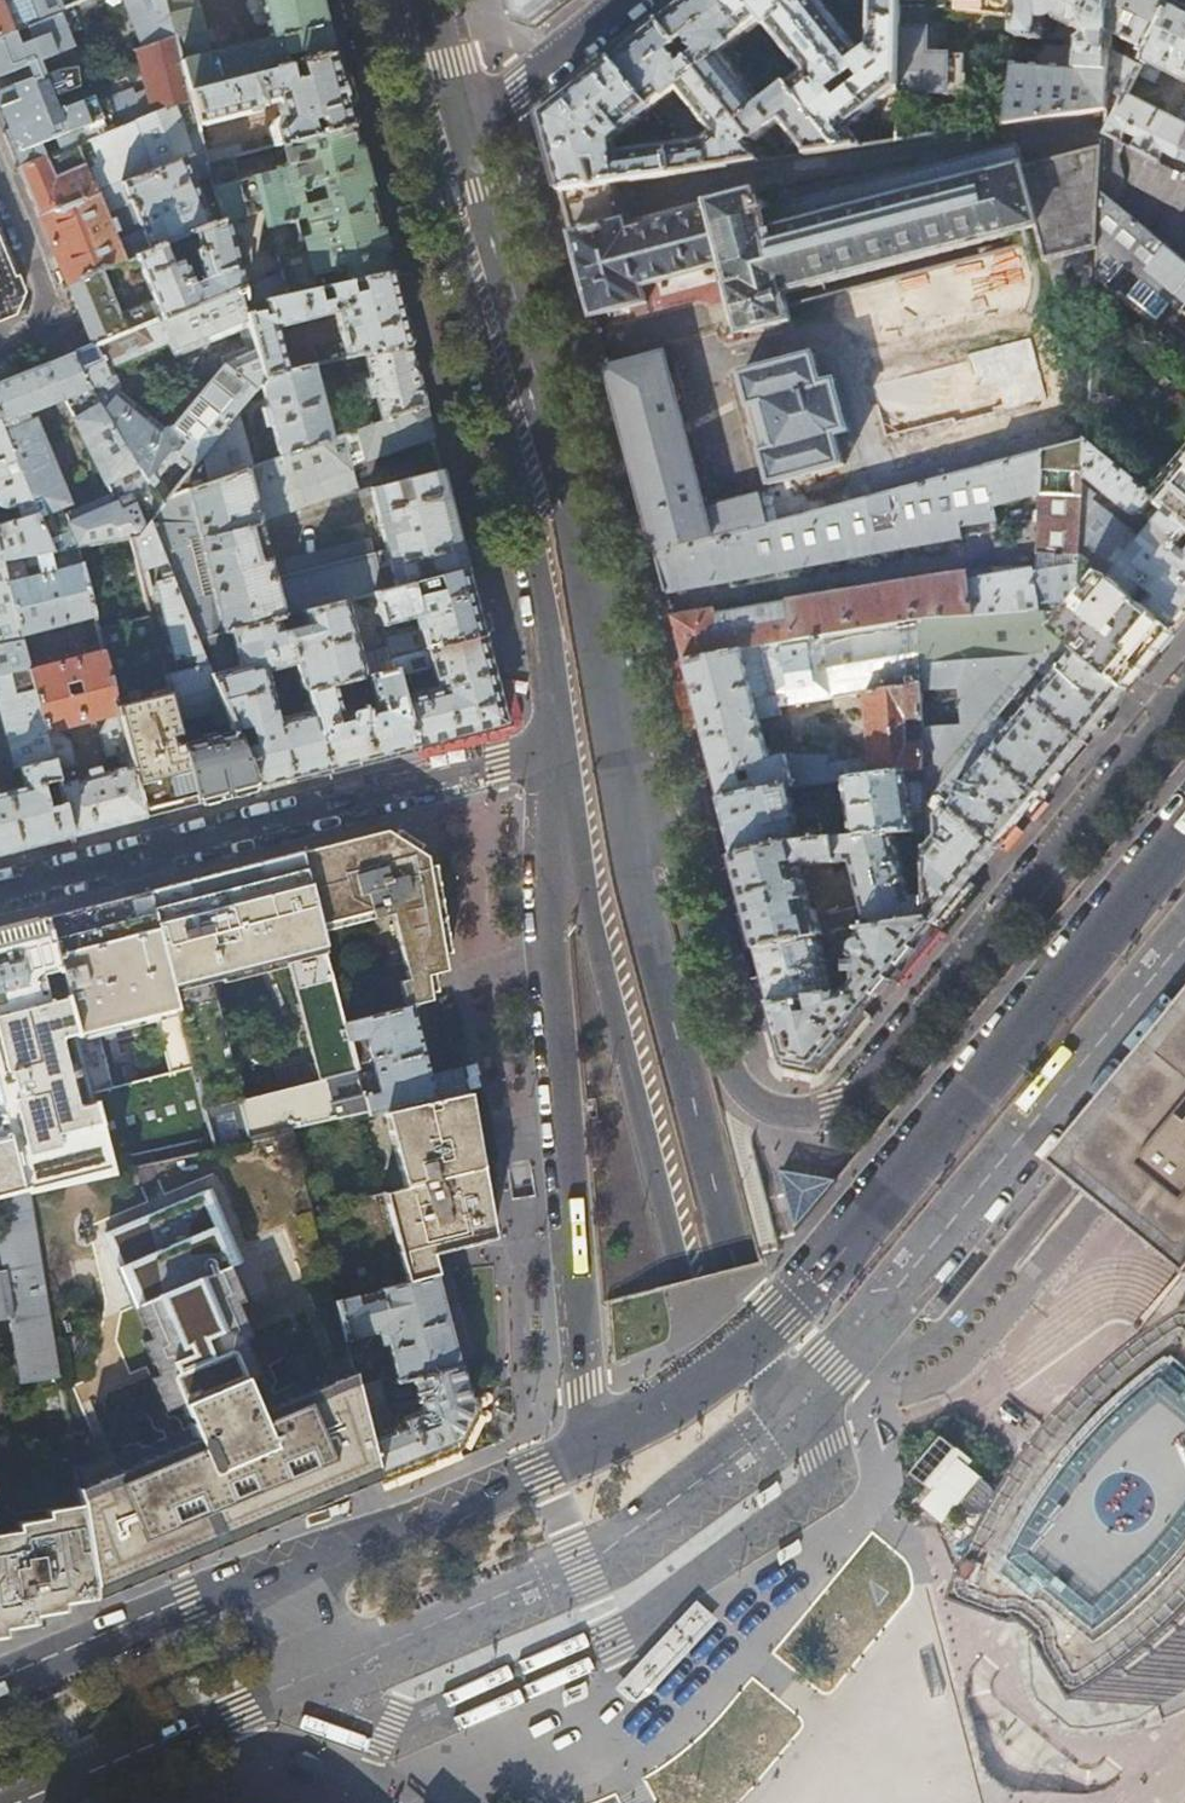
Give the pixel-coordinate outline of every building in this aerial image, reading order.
[(1,0),(0,0),(0,34),(12,29),(2,3),(1,0)] [(58,0),(9,0),(2,3),(12,29),(15,28),(62,9),(58,0)] [(106,0),(86,0),(62,9),(15,28),(20,42),(31,38),(36,36),(42,48),(105,22),(105,19),(98,3),(104,1),(106,0)] [(62,9),(86,0),(58,0),(62,9)] [(166,0),(123,0),(139,43),(127,48),(130,54),(135,52),(151,108),(153,115),(192,99),(190,90),(166,0)] [(190,90),(289,65),(300,62),(334,54),(334,53),(320,0),(261,0),(270,36),(210,52),(196,0),(166,0),(190,90)] [(335,0),(320,0),(334,53),(347,49),(335,0)] [(518,19),(538,25),(568,2),(570,0),(513,0),(518,19)] [(661,20),(758,139),(758,140),(784,121),(812,155),(843,150),(790,83),(765,103),(736,67),(741,63),(742,55),(733,45),(749,32),(723,0),(685,0),(684,1),(661,20)] [(749,32),(764,20),(806,71),(828,54),(789,4),(785,0),(723,0),(749,32)] [(823,0),(794,0),(789,4),(828,54),(874,110),(900,89),(901,17),(872,17),(872,48),(864,54),(823,0)] [(872,17),(901,17),(901,0),(872,0),(872,17)] [(1023,0),(901,0),(901,17),(900,89),(900,94),(964,94),(964,57),(933,57),(933,31),(928,31),(928,9),(995,9),(995,18),(1021,18),(1023,0)] [(1021,18),(1018,39),(1045,42),(1047,19),(1057,17),(1061,23),(1078,32),(1084,30),(1088,37),(1081,42),(1080,71),(1109,72),(1110,53),(1112,31),(1114,0),(1023,0),(1021,18)] [(1112,31),(1120,35),(1149,53),(1176,1),(1175,0),(1114,0),(1112,31)] [(1176,1),(1149,53),(1144,62),(1184,81),(1184,5),(1176,1)] [(638,38),(614,58),(655,108),(671,95),(680,88),(692,103),(716,133),(707,141),(672,146),(676,174),(760,162),(748,146),(758,139),(661,20),(638,38)] [(15,28),(12,29),(0,34),(0,122),(19,168),(87,141),(76,116),(72,103),(41,112),(33,74),(20,42),(15,28)] [(1144,62),(1149,53),(1120,35),(1120,43),(1128,50),(1126,62),(1140,71),(1144,62)] [(75,67),(84,95),(128,83),(120,51),(92,63),(90,57),(82,60),(79,60),(75,67)] [(1126,62),(1110,53),(1109,72),(1108,95),(1123,103),(1127,95),(1140,71),(1126,62)] [(334,54),(300,62),(303,76),(292,78),(289,65),(190,90),(192,99),(199,124),(254,110),(255,104),(275,99),(279,117),(273,118),(268,126),(273,145),(283,142),(313,135),(310,120),(322,117),(325,132),(353,125),(334,54)] [(874,110),(828,54),(806,71),(790,83),(843,150),(864,147),(850,129),(874,110)] [(655,108),(614,58),(580,85),(543,114),(551,145),(563,191),(616,183),(676,174),(672,146),(617,154),(615,140),(655,108)] [(1080,71),(1015,68),(1009,125),(1107,111),(1108,95),(1109,72),(1080,71)] [(687,108),(692,103),(680,88),(671,95),(681,108),(687,108)] [(87,141),(153,115),(151,108),(143,111),(139,112),(133,94),(76,116),(87,141)] [(1127,95),(1123,103),(1106,136),(1128,148),(1135,152),(1149,158),(1154,148),(1166,154),(1161,164),(1171,169),(1184,144),(1184,123),(1178,119),(1127,95)] [(199,124),(192,99),(153,115),(87,141),(19,168),(28,191),(38,215),(96,193),(123,182),(187,157),(205,150),(199,124)] [(353,125),(325,132),(313,135),(283,142),(287,159),(289,160),(287,167),(238,179),(232,155),(208,162),(209,163),(221,210),(223,218),(224,219),(264,209),(268,226),(286,222),(287,224),(293,222),(292,218),(303,215),(309,237),(297,241),(299,250),(277,256),(281,275),(241,284),(240,285),(244,304),(391,271),(363,166),(353,125)] [(1121,156),(1128,148),(1106,136),(1105,147),(1102,195),(1116,207),(1128,180),(1121,156)] [(241,142),(205,151),(208,162),(232,155),(243,152),(241,142)] [(1171,169),(1184,176),(1184,144),(1171,169)] [(1099,249),(1102,195),(1105,147),(1024,169),(1019,149),(771,213),(769,205),(763,206),(759,192),(711,204),(713,211),(629,232),(616,183),(563,191),(571,221),(584,274),(595,316),(649,303),(645,287),(727,265),(744,335),(790,323),(788,314),(790,313),(785,294),(1037,227),(1047,264),(1049,263),(1099,249)] [(205,151),(205,150),(187,157),(190,164),(209,163),(208,162),(205,151)] [(1135,152),(1129,169),(1184,203),(1184,176),(1171,169),(1161,164),(1149,158),(1135,152)] [(190,164),(187,157),(123,182),(130,200),(142,230),(149,248),(212,222),(209,214),(190,164)] [(130,200),(123,182),(96,193),(104,211),(130,200)] [(104,211),(96,193),(38,215),(52,250),(65,283),(123,260),(115,241),(112,233),(118,230),(112,216),(107,219),(104,211)] [(1116,207),(1102,195),(1099,249),(1097,280),(1152,324),(1184,352),(1184,264),(1116,207)] [(221,210),(209,214),(212,222),(223,218),(221,210)] [(241,284),(224,219),(223,218),(212,222),(149,248),(123,260),(65,283),(78,313),(90,345),(91,345),(240,285),(241,284)] [(142,230),(115,241),(123,260),(149,248),(142,230)] [(13,315),(24,292),(19,279),(7,251),(0,233),(0,320),(13,315)] [(1095,323),(1097,280),(1099,249),(1049,263),(1069,330),(1095,323)] [(82,348),(71,353),(76,366),(89,387),(99,403),(161,504),(169,495),(159,477),(171,463),(177,461),(189,472),(233,416),(262,382),(264,379),(263,375),(287,370),(276,327),(336,314),(347,357),(364,353),(409,343),(391,271),(244,304),(240,285),(91,345),(90,345),(82,348)] [(1152,324),(1122,332),(1092,366),(1088,442),(1088,447),(1154,500),(1184,462),(1184,352),(1152,324)] [(874,428),(880,449),(1047,405),(1040,380),(1038,371),(1034,358),(1030,340),(862,381),(872,419),(874,428)] [(425,405),(409,343),(364,353),(369,371),(355,375),(357,382),(353,383),(362,418),(346,424),(349,432),(425,405)] [(0,382),(0,422),(76,392),(89,387),(76,366),(71,353),(62,356),(50,361),(0,382)] [(656,553),(769,524),(764,508),(761,494),(707,510),(667,354),(609,368),(656,553)] [(762,456),(770,486),(843,466),(835,436),(850,433),(836,381),(822,385),(815,355),(742,375),(749,404),(746,405),(746,407),(762,404),(766,421),(750,425),(746,426),(749,437),(753,436),(768,432),(774,452),(758,455),(758,457),(762,456)] [(1043,369),(1040,357),(1034,358),(1038,371),(1043,369)] [(314,364),(287,370),(263,375),(264,379),(262,382),(267,404),(261,406),(265,426),(271,425),(278,457),(330,438),(314,364)] [(1048,378),(1046,369),(1043,369),(1038,371),(1040,380),(1048,378)] [(149,518),(161,504),(99,403),(73,418),(111,492),(40,522),(51,548),(57,547),(75,543),(127,534),(137,532),(149,518)] [(425,405),(349,432),(330,438),(278,457),(250,466),(169,495),(161,504),(149,518),(197,638),(277,617),(283,615),(275,578),(259,516),(355,482),(350,464),(433,436),(425,405)] [(250,466),(233,416),(189,472),(169,495),(250,466)] [(34,418),(3,430),(37,514),(66,502),(34,418)] [(874,428),(872,419),(866,420),(868,429),(874,428)] [(2,557),(47,549),(51,548),(40,522),(37,514),(3,430),(0,424),(0,501),(1,503),(8,507),(17,504),(22,518),(0,525),(0,557),(2,557)] [(1086,478),(1088,447),(1088,442),(985,469),(992,508),(1040,497),(1036,569),(1036,573),(1082,563),(1082,555),(1085,497),(1086,478)] [(1154,500),(1088,447),(1086,478),(1133,519),(1142,517),(1155,529),(1169,512),(1154,500)] [(1154,500),(1169,512),(1184,525),(1184,462),(1154,500)] [(992,508),(985,469),(823,510),(782,521),(769,524),(656,553),(657,556),(666,592),(777,572),(894,551),(973,536),(972,535),(996,532),(992,508)] [(387,548),(275,578),(283,615),(304,610),(376,592),(467,568),(447,489),(442,470),(371,488),(387,548)] [(782,521),(823,510),(819,494),(778,505),(782,521)] [(1155,529),(1142,544),(1085,497),(1082,555),(1175,633),(1184,620),(1184,525),(1169,512),(1155,529)] [(782,521),(778,505),(764,508),(769,524),(782,521)] [(137,532),(127,534),(136,567),(155,561),(161,577),(153,580),(174,658),(202,651),(197,638),(149,518),(137,532)] [(75,543),(57,547),(60,556),(64,558),(78,554),(75,543)] [(47,549),(2,557),(6,575),(14,572),(17,567),(37,561),(40,571),(7,580),(20,632),(93,612),(80,560),(52,568),(47,549)] [(1175,633),(1082,555),(1082,563),(1079,607),(922,620),(920,620),(922,665),(1080,648),(1128,689),(1151,661),(1175,633)] [(0,557),(0,713),(14,768),(19,767),(23,786),(0,792),(0,854),(29,847),(71,836),(45,730),(30,668),(20,632),(7,580),(6,575),(2,557),(0,557)] [(1079,607),(1082,563),(1036,573),(1036,569),(989,568),(968,573),(863,590),(714,614),(714,611),(673,616),(684,661),(920,620),(922,620),(1079,607)] [(482,627),(467,568),(376,592),(384,625),(416,617),(419,628),(387,637),(392,656),(484,633),(482,627)] [(384,625),(376,592),(304,610),(308,623),(281,630),(277,617),(197,638),(202,651),(207,663),(231,722),(232,727),(257,788),(301,777),(328,770),(312,708),(278,717),(265,670),(295,661),(301,688),(307,691),(307,689),(334,682),(349,678),(356,677),(369,673),(395,667),(392,656),(387,637),(384,625)] [(96,625),(102,648),(118,709),(145,817),(147,816),(159,813),(172,810),(197,803),(182,744),(176,722),(163,673),(148,612),(96,625)] [(846,780),(926,769),(922,665),(920,620),(684,661),(703,733),(720,799),(787,788),(846,780)] [(507,719),(497,683),(484,633),(392,656),(395,667),(416,747),(508,724),(507,719)] [(102,648),(30,668),(45,730),(54,727),(108,712),(118,709),(102,648)] [(1052,682),(1080,648),(922,665),(926,769),(927,804),(937,793),(980,741),(1015,697),(1023,688),(1038,670),(1052,682)] [(1080,648),(1052,682),(1036,700),(1085,741),(1102,721),(1128,689),(1080,648)] [(207,663),(163,673),(176,722),(213,712),(216,726),(231,722),(207,663)] [(416,747),(395,667),(369,673),(377,704),(342,713),(334,682),(307,689),(307,691),(312,708),(328,770),(364,760),(416,747)] [(515,712),(508,680),(497,683),(507,719),(512,717),(515,712)] [(1029,709),(1015,697),(980,741),(1041,794),(1060,771),(1085,741),(1036,700),(1029,709)] [(118,709),(108,712),(102,732),(106,757),(117,754),(118,763),(122,767),(69,781),(70,775),(68,767),(78,764),(69,739),(54,727),(45,730),(71,836),(104,827),(105,827),(126,821),(145,817),(118,709)] [(215,735),(182,744),(197,803),(203,802),(257,788),(232,727),(217,731),(215,735)] [(998,846),(1019,821),(1041,794),(980,741),(937,793),(998,846)] [(927,804),(926,769),(846,780),(854,838),(893,834),(912,832),(928,830),(927,804)] [(798,829),(787,788),(720,799),(726,823),(728,829),(735,858),(792,845),(819,842),(815,826),(798,829)] [(998,846),(937,793),(927,804),(928,830),(928,848),(929,873),(930,919),(934,924),(935,923),(971,880),(998,846)] [(735,858),(728,829),(714,832),(722,861),(735,858)] [(434,893),(428,858),(385,830),(375,833),(418,1001),(432,998),(428,973),(447,969),(434,893)] [(928,848),(928,830),(912,832),(917,849),(928,848)] [(375,833),(300,852),(344,1022),(345,1021),(412,1003),(418,1001),(375,833)] [(792,845),(735,858),(747,904),(749,912),(758,947),(758,948),(930,919),(929,873),(904,878),(893,834),(854,838),(819,842),(792,845)] [(176,885),(150,892),(217,1146),(293,1128),(293,1127),(368,1111),(345,1021),(344,1022),(300,852),(257,864),(227,871),(176,885)] [(942,928),(977,885),(971,880),(935,923),(942,928)] [(132,896),(74,910),(46,917),(77,1029),(95,1100),(114,1170),(121,1169),(121,1167),(217,1146),(150,892),(132,896)] [(758,947),(749,912),(736,915),(746,950),(758,947)] [(30,1189),(114,1170),(95,1100),(84,1103),(84,1095),(83,1089),(82,1083),(80,1076),(78,1070),(75,1063),(71,1056),(67,1050),(63,1045),(61,1033),(77,1029),(46,917),(0,929),(0,1119),(1,1123),(0,1122),(0,1192),(29,1186),(30,1189)] [(891,976),(934,924),(930,919),(758,948),(776,1017),(787,1059),(799,1062),(817,1066),(826,1055),(863,1010),(891,976)] [(898,982),(941,930),(934,924),(891,976),(898,982)] [(435,1098),(412,1003),(345,1021),(368,1111),(369,1112),(388,1108),(435,1098)] [(833,1058),(869,1016),(863,1010),(826,1055),(833,1058)] [(1063,1163),(1078,1176),(1113,1206),(1184,1270),(1184,1015),(1063,1163)] [(787,1059),(776,1017),(760,1021),(771,1065),(784,1071),(796,1074),(799,1062),(787,1059)] [(466,1084),(483,1081),(479,1059),(462,1062),(466,1084)] [(469,1090),(435,1098),(388,1108),(407,1185),(313,1210),(336,1301),(436,1275),(431,1253),(446,1250),(480,1241),(494,1237),(484,1181),(469,1090)] [(293,1128),(217,1146),(121,1167),(121,1169),(114,1170),(30,1189),(59,1374),(79,1502),(93,1598),(170,1565),(284,1516),(378,1476),(355,1385),(336,1301),(313,1210),(293,1128)] [(806,1177),(778,1169),(882,1701),(892,1697),(903,1693),(835,1186),(806,1177)] [(30,1189),(29,1186),(0,1192),(0,1255),(2,1267),(4,1277),(0,1277),(0,1316),(10,1314),(19,1379),(59,1374),(30,1189)] [(457,1356),(436,1275),(336,1301),(355,1385),(386,1377),(382,1364),(369,1367),(363,1343),(378,1339),(376,1331),(378,1334),(379,1335),(382,1336),(384,1336),(386,1336),(387,1341),(389,1349),(392,1361),(396,1375),(398,1381),(460,1363),(457,1356)] [(387,1341),(386,1336),(384,1336),(382,1336),(379,1335),(378,1334),(376,1331),(378,1339),(379,1342),(387,1341)] [(389,1349),(387,1341),(379,1342),(381,1351),(389,1349)] [(396,1375),(392,1361),(382,1364),(386,1377),(396,1375)] [(466,1386),(460,1363),(398,1381),(396,1375),(355,1385),(378,1476),(419,1458),(455,1443),(472,1410),(466,1386)] [(1173,1388),(1128,1436),(1102,1469),(1085,1494),(1082,1499),(1079,1503),(1076,1508),(1071,1519),(1051,1557),(1058,1561),(1040,1608),(1094,1629),(1100,1631),(1105,1631),(1108,1629),(1116,1635),(1124,1642),(1123,1645),(1124,1648),(1127,1654),(1158,1706),(1184,1690),(1184,1377),(1173,1388)] [(1078,1487),(1085,1494),(1102,1469),(1128,1436),(1173,1388),(1166,1380),(1143,1404),(1116,1436),(1095,1464),(1078,1487)] [(943,1438),(912,1474),(925,1483),(934,1491),(926,1502),(939,1513),(947,1519),(957,1508),(962,1511),(968,1514),(974,1514),(980,1513),(985,1509),(987,1507),(990,1501),(991,1498),(991,1494),(988,1486),(986,1483),(967,1467),(971,1461),(954,1447),(943,1438)] [(79,1502),(47,1507),(48,1516),(18,1521),(20,1528),(0,1531),(0,1635),(5,1634),(5,1627),(35,1622),(34,1615),(64,1609),(63,1602),(93,1597),(79,1502)] [(712,1621),(698,1608),(621,1687),(634,1699),(712,1621)]
